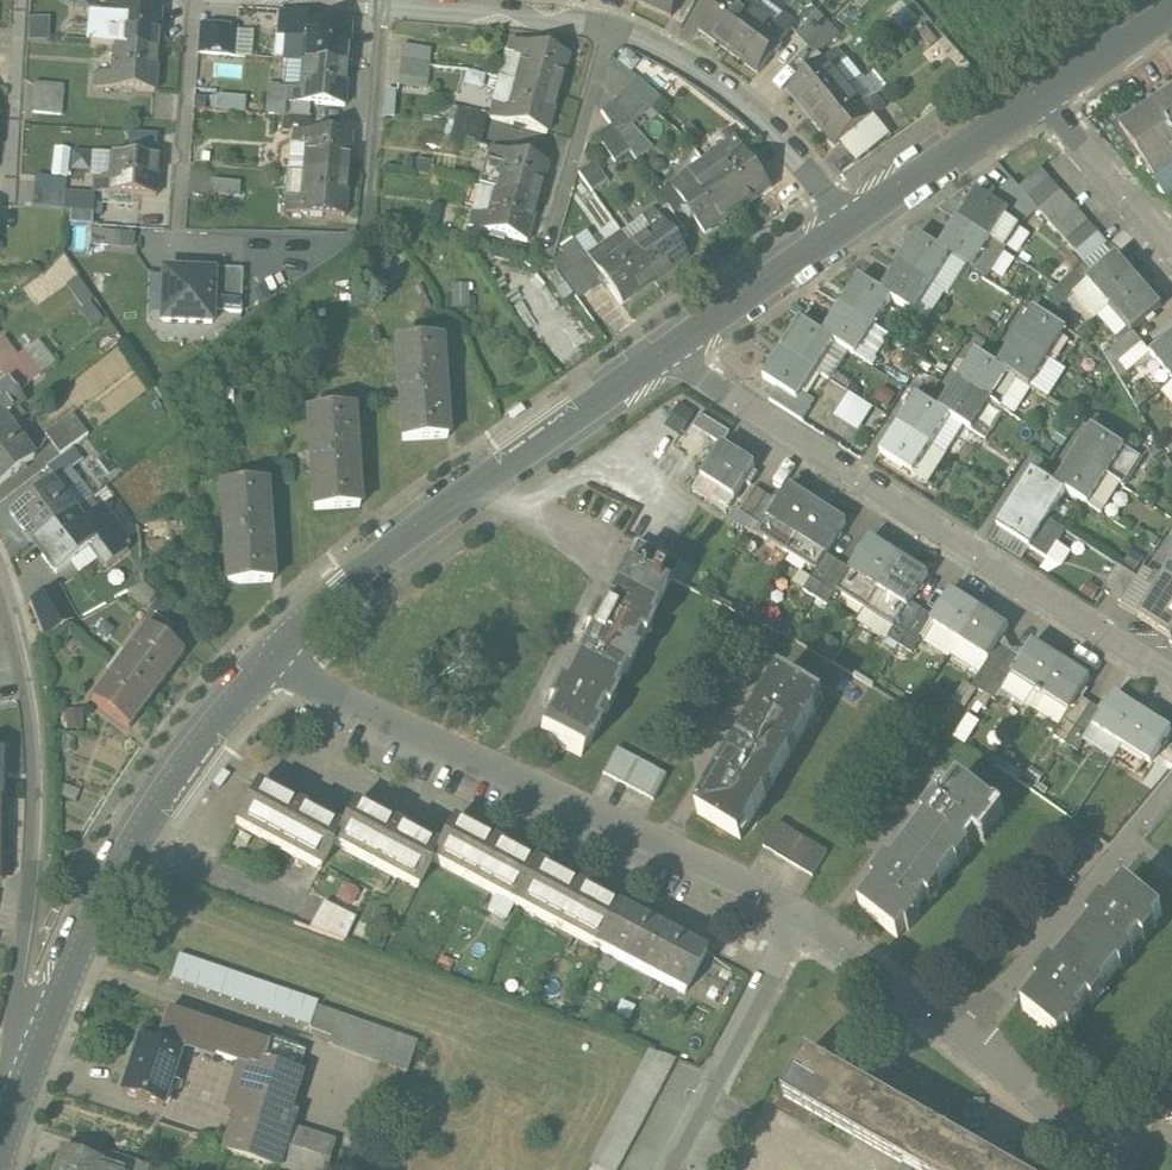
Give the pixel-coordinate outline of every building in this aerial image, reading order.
[(637,2),(670,15),(677,0),(638,0),(637,2)] [(735,0),(722,0),(699,30),(728,53),(756,16),(735,0)] [(159,11),(102,5),(100,19),(91,19),(89,45),(113,47),(156,50),(159,11)] [(349,24),(314,22),(314,16),(280,13),(278,34),(290,34),(288,60),(303,62),(347,65),(349,24)] [(786,39),(756,16),(728,53),(759,76),(786,39)] [(817,17),(799,37),(807,46),(826,26),(817,17)] [(236,27),(200,24),(197,53),(250,58),(252,31),(236,30),(236,27)] [(826,26),(807,46),(819,58),(839,37),(826,26)] [(569,55),(527,43),(516,83),(558,94),(569,55)] [(431,49),(402,45),(400,60),(429,64),(431,49)] [(156,50),(113,47),(111,87),(153,91),(156,50)] [(429,64),(400,60),(398,76),(427,80),(429,64)] [(347,65),(303,62),(302,87),(287,86),(286,98),(286,100),(310,102),(345,105),(347,65)] [(848,91),(825,63),(790,93),(813,121),(848,91)] [(639,79),(630,92),(653,111),(663,98),(639,79)] [(33,97),(63,99),(64,84),(34,82),(33,97)] [(558,94),(516,83),(506,121),(547,133),(558,94)] [(871,119),(848,91),(813,121),(836,149),(871,119)] [(630,92),(615,103),(631,126),(653,111),(630,92)] [(1153,109),(1171,136),(1171,95),(1153,109)] [(63,99),(33,97),(33,112),(62,113),(63,99)] [(284,115),(309,117),(310,102),(286,100),(286,98),(275,99),(275,115),(284,115)] [(615,103),(602,112),(612,126),(619,135),(630,152),(637,160),(651,150),(631,126),(615,103)] [(488,116),(459,108),(456,122),(484,130),(488,116)] [(1153,109),(1121,131),(1155,181),(1154,182),(1167,201),(1171,197),(1171,136),(1153,109)] [(309,117),(284,115),(283,131),(293,132),(292,145),(307,146),(308,132),(311,132),(312,118),(309,117)] [(484,130),(456,122),(453,138),(480,145),(484,130)] [(619,135),(612,126),(597,136),(615,163),(630,152),(619,135)] [(311,132),(308,132),(307,146),(292,145),(290,172),(349,177),(351,135),(311,132)] [(548,163),(493,148),(482,186),(497,191),(538,202),(548,163)] [(159,158),(112,154),(109,191),(156,194),(159,158)] [(745,154),(713,177),(738,213),(770,190),(745,154)] [(595,164),(579,175),(592,195),(609,185),(595,164)] [(1041,171),(1018,190),(1029,201),(1050,183),(1041,171)] [(349,177),(290,172),(289,198),(304,199),(303,213),(346,216),(349,177)] [(738,213),(713,177),(680,202),(704,237),(738,213)] [(213,179),(212,193),(240,195),(241,181),(213,179)] [(1029,201),(1018,190),(1011,183),(999,193),(1020,216),(1032,206),(1029,201)] [(1060,193),(1050,183),(1029,201),(1032,206),(1038,211),(1060,193)] [(66,192),(37,190),(36,206),(65,208),(66,192)] [(538,202),(497,191),(486,230),(527,241),(538,202)] [(1069,203),(1060,193),(1038,211),(1048,222),(1069,203)] [(1008,213),(976,194),(958,223),(1003,252),(1019,227),(1005,218),(1008,213)] [(1069,203),(1048,222),(1057,232),(1079,214),(1069,203)] [(95,209),(72,208),(72,222),(95,224),(95,209)] [(1079,214),(1057,232),(1067,244),(1089,226),(1079,214)] [(687,260),(662,225),(651,233),(642,221),(621,235),(654,283),(687,260)] [(1003,252),(958,223),(940,250),(950,256),(986,279),(1003,252)] [(134,227),(91,226),(90,245),(134,247),(134,227)] [(1089,226),(1067,244),(1077,254),(1098,236),(1089,226)] [(654,283),(621,235),(576,268),(592,289),(604,280),(622,306),(654,283)] [(940,250),(918,236),(900,264),(932,284),(950,256),(940,250)] [(1098,236),(1077,254),(1086,264),(1107,246),(1098,236)] [(572,250),(555,264),(579,299),(592,289),(576,268),(583,263),(572,250)] [(1140,282),(1117,256),(1096,274),(1088,281),(1110,308),(1140,282)] [(932,284),(900,264),(882,292),(892,299),(913,312),(932,284)] [(1096,274),(1086,264),(1044,300),(1057,307),(1077,290),(1088,281),(1096,274)] [(184,270),(164,269),(163,319),(213,321),(213,309),(215,266),(184,265),(184,270)] [(215,266),(213,309),(243,309),(244,267),(215,266)] [(882,292),(860,279),(842,307),(874,327),(892,299),(882,292)] [(1110,308),(1099,318),(1121,344),(1132,334),(1133,334),(1162,308),(1140,282),(1110,308)] [(874,327),(842,307),(824,336),(834,342),(855,356),(874,327)] [(1066,330),(1034,309),(1016,337),(1048,358),(1066,330)] [(824,336),(802,322),(784,350),(816,371),(834,342),(824,336)] [(1133,334),(1132,334),(1121,344),(1112,353),(1120,363),(1143,344),(1133,334)] [(1152,353),(1171,377),(1171,336),(1152,353)] [(0,341),(0,371),(1,370),(19,356),(4,337),(0,341)] [(1048,358),(1016,337),(998,366),(1028,386),(1030,386),(1048,358)] [(443,341),(399,342),(403,392),(447,390),(443,341)] [(1152,353),(1143,344),(1120,363),(1130,374),(1152,353)] [(816,371),(784,350),(766,378),(780,387),(798,399),(802,393),(816,371)] [(998,366),(976,352),(957,381),(989,401),(1010,414),(1028,386),(998,366)] [(19,356),(1,370),(9,381),(18,393),(42,375),(24,353),(19,356)] [(0,389),(0,437),(11,428),(12,428),(3,416),(24,400),(18,393),(9,381),(0,389)] [(989,401),(957,381),(939,409),(949,416),(971,429),(989,401)] [(798,399),(780,387),(770,402),(802,424),(816,402),(802,393),(798,399)] [(447,390),(403,392),(405,441),(450,439),(447,390)] [(865,431),(878,405),(851,391),(837,417),(865,431)] [(939,409),(917,395),(899,424),(931,444),(949,416),(939,409)] [(668,425),(682,436),(695,415),(681,406),(668,425)] [(354,409),(310,410),(313,465),(358,462),(354,409)] [(72,412),(47,433),(62,455),(74,446),(89,434),(72,412)] [(695,428),(723,446),(731,434),(703,416),(695,428)] [(931,444),(899,424),(881,453),(914,473),(921,460),(931,444)] [(1141,457),(1092,426),(1073,454),(1106,475),(1123,486),(1141,457)] [(0,437),(0,484),(35,458),(34,456),(33,457),(12,428),(11,428),(0,437)] [(74,446),(62,455),(48,466),(58,479),(85,458),(74,446)] [(755,467),(723,446),(702,478),(735,499),(755,467)] [(1106,475),(1073,454),(1055,483),(1065,489),(1088,504),(1106,475)] [(358,462),(313,465),(316,512),(359,508),(358,462)] [(1055,483),(1034,469),(1016,498),(1047,518),(1065,489),(1055,483)] [(727,512),(735,499),(702,478),(694,491),(727,512)] [(52,481),(12,512),(25,530),(30,526),(39,537),(74,511),(52,483),(53,482),(52,481)] [(267,483),(223,486),(226,535),(270,533),(267,483)] [(816,506),(788,488),(778,503),(768,520),(772,523),(797,538),(816,506)] [(768,497),(756,489),(740,513),(753,521),(768,497)] [(778,503),(768,497),(753,521),(763,528),(768,520),(778,503)] [(1047,518),(1016,498),(997,526),(1047,558),(1065,530),(1047,518)] [(844,524),(816,506),(797,538),(822,554),(825,556),(826,554),(844,524)] [(83,522),(74,511),(39,537),(48,549),(43,554),(57,572),(90,547),(106,568),(128,551),(127,542),(101,508),(83,522)] [(797,538),(772,523),(762,539),(787,554),(797,538)] [(272,582),(270,533),(226,535),(227,585),(272,582)] [(822,554),(797,538),(787,554),(813,569),(822,554)] [(898,558),(869,540),(850,570),(850,571),(855,574),(842,595),(865,609),(898,558)] [(613,592),(655,613),(672,580),(680,564),(639,543),(613,592)] [(840,563),(826,554),(825,556),(803,591),(817,600),(840,563)] [(926,576),(898,558),(865,609),(888,624),(901,604),(907,607),(910,602),(926,576)] [(850,570),(840,563),(817,600),(828,606),(850,571),(850,570)] [(680,564),(672,580),(684,587),(693,570),(680,564)] [(1139,577),(1120,565),(1104,590),(1122,603),(1139,577)] [(1140,619),(1171,639),(1171,567),(1140,619)] [(59,586),(30,601),(44,634),(75,618),(59,586)] [(979,610),(950,591),(934,617),(931,623),(959,641),(979,610)] [(613,592),(600,618),(595,615),(585,636),(590,638),(578,661),(620,684),(625,674),(628,675),(636,659),(630,656),(638,640),(644,643),(652,627),(649,625),(655,613),(613,592)] [(922,610),(910,602),(907,607),(888,638),(900,646),(922,610)] [(934,617),(922,610),(900,646),(912,653),(931,623),(934,617)] [(1007,628),(979,610),(959,641),(987,659),(998,643),(1007,628)] [(147,628),(119,666),(157,692),(184,655),(147,628)] [(1060,661),(1031,642),(1022,658),(1012,674),(1041,692),(1060,661)] [(1010,650),(998,643),(987,659),(971,685),(983,692),(1010,650)] [(1022,658),(1010,650),(983,692),(995,699),(1012,674),(1022,658)] [(620,684),(578,661),(563,691),(557,688),(548,709),(553,711),(540,737),(582,758),(588,747),(591,748),(599,732),(594,729),(601,713),(607,716),(616,699),(613,697),(620,684)] [(1088,679),(1060,661),(1041,692),(1069,710),(1079,694),(1088,679)] [(157,692),(119,666),(92,702),(129,729),(157,692)] [(746,736),(787,763),(792,757),(800,743),(799,742),(816,714),(817,715),(825,701),(782,676),(771,695),(770,694),(759,713),(760,713),(746,736)] [(1092,703),(1079,694),(1069,710),(1053,734),(1067,744),(1092,703)] [(1144,714),(1115,696),(1105,711),(1095,727),(1123,745),(1144,714)] [(1105,711),(1092,703),(1067,744),(1077,752),(1095,727),(1105,711)] [(971,714),(960,738),(972,743),(983,719),(971,714)] [(1144,714),(1123,745),(1151,763),(1171,731),(1144,714)] [(787,763),(746,736),(721,778),(699,815),(742,840),(787,763)] [(619,751),(604,776),(656,804),(669,779),(619,751)] [(904,857),(940,885),(957,865),(960,867),(971,852),(966,848),(977,834),(982,838),(993,824),(991,822),(999,811),(961,783),(944,805),(939,802),(925,820),(929,824),(904,857)] [(343,830),(259,785),(238,824),(322,869),(336,844),(343,830)] [(440,849),(356,805),(343,830),(336,844),(420,888),(434,860),(440,849)] [(538,866),(454,822),(440,849),(434,860),(498,894),(490,909),(508,918),(516,903),(518,904),(538,866)] [(780,825),(767,848),(815,879),(831,856),(780,825)] [(940,885),(904,857),(894,870),(889,865),(874,884),(880,888),(861,910),(899,939),(906,929),(910,931),(921,916),(916,912),(927,898),(932,902),(944,888),(940,885)] [(622,911),(538,866),(518,904),(602,949),(622,911)] [(346,879),(339,896),(359,904),(366,888),(346,879)] [(1104,904),(1090,922),(1094,925),(1068,957),(1104,988),(1120,968),(1123,970),(1135,956),(1130,952),(1141,938),(1146,942),(1158,928),(1155,925),(1164,915),(1127,885),(1109,908),(1104,904)] [(327,900),(316,927),(351,941),(362,914),(327,900)] [(706,955),(622,911),(602,949),(686,993),(706,955)] [(319,1002),(180,955),(171,980),(311,1027),(318,1008),(319,1002)] [(1104,988),(1068,957),(1057,970),(1053,966),(1038,984),(1043,988),(1025,1010),(1061,1041),(1069,1031),(1072,1033),(1084,1019),(1078,1014),(1090,1001),(1095,1004),(1107,991),(1104,988)] [(418,1044),(318,1008),(311,1027),(310,1032),(335,1040),(333,1044),(387,1063),(386,1069),(408,1075),(418,1044)] [(157,1047),(141,1042),(124,1093),(164,1107),(186,1045),(195,1020),(170,1012),(157,1047)] [(269,1045),(195,1020),(186,1045),(255,1068),(256,1060),(298,1074),(307,1052),(271,1040),(269,1045)] [(652,1054),(594,1166),(602,1169),(618,1169),(676,1061),(652,1054)] [(1007,1169),(1014,1156),(984,1140),(977,1152),(807,1059),(784,1101),(911,1169),(1009,1169),(1007,1169)] [(255,1068),(226,1152),(276,1169),(277,1166),(288,1169),(327,1169),(336,1143),(289,1126),(291,1123),(285,1121),(298,1074),(256,1060),(255,1068)] [(92,1162),(116,1169),(153,1169),(153,1168),(97,1149),(92,1162)] [(65,1152),(58,1169),(116,1169),(92,1162),(65,1152)]
